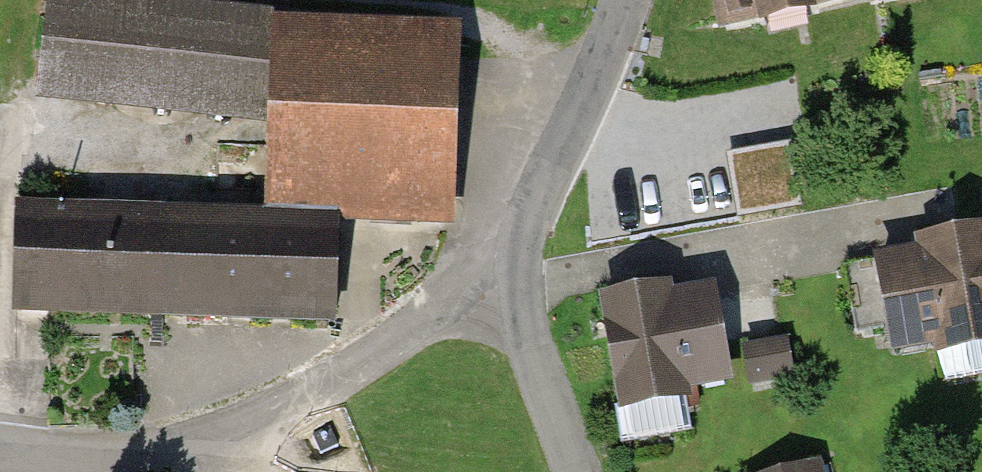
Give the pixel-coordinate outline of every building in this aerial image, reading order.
[(205,0),(61,0),(53,101),(294,120),(286,215),(467,230),(482,36),(283,20),(284,6),(205,0)] [(717,31),(856,0),(710,0),(717,31)] [(744,208),(814,192),(800,133),(731,149),(744,208)] [(357,236),(37,217),(31,311),(351,330),(357,236)] [(896,258),(907,352),(947,347),(949,358),(981,354),(981,235),(929,241),(931,254),(896,258)] [(880,260),(855,262),(861,321),(886,318),(880,260)] [(729,283),(616,298),(631,409),(700,400),(699,394),(743,388),(729,283)] [(751,336),(756,380),(800,375),(795,331),(751,336)]
